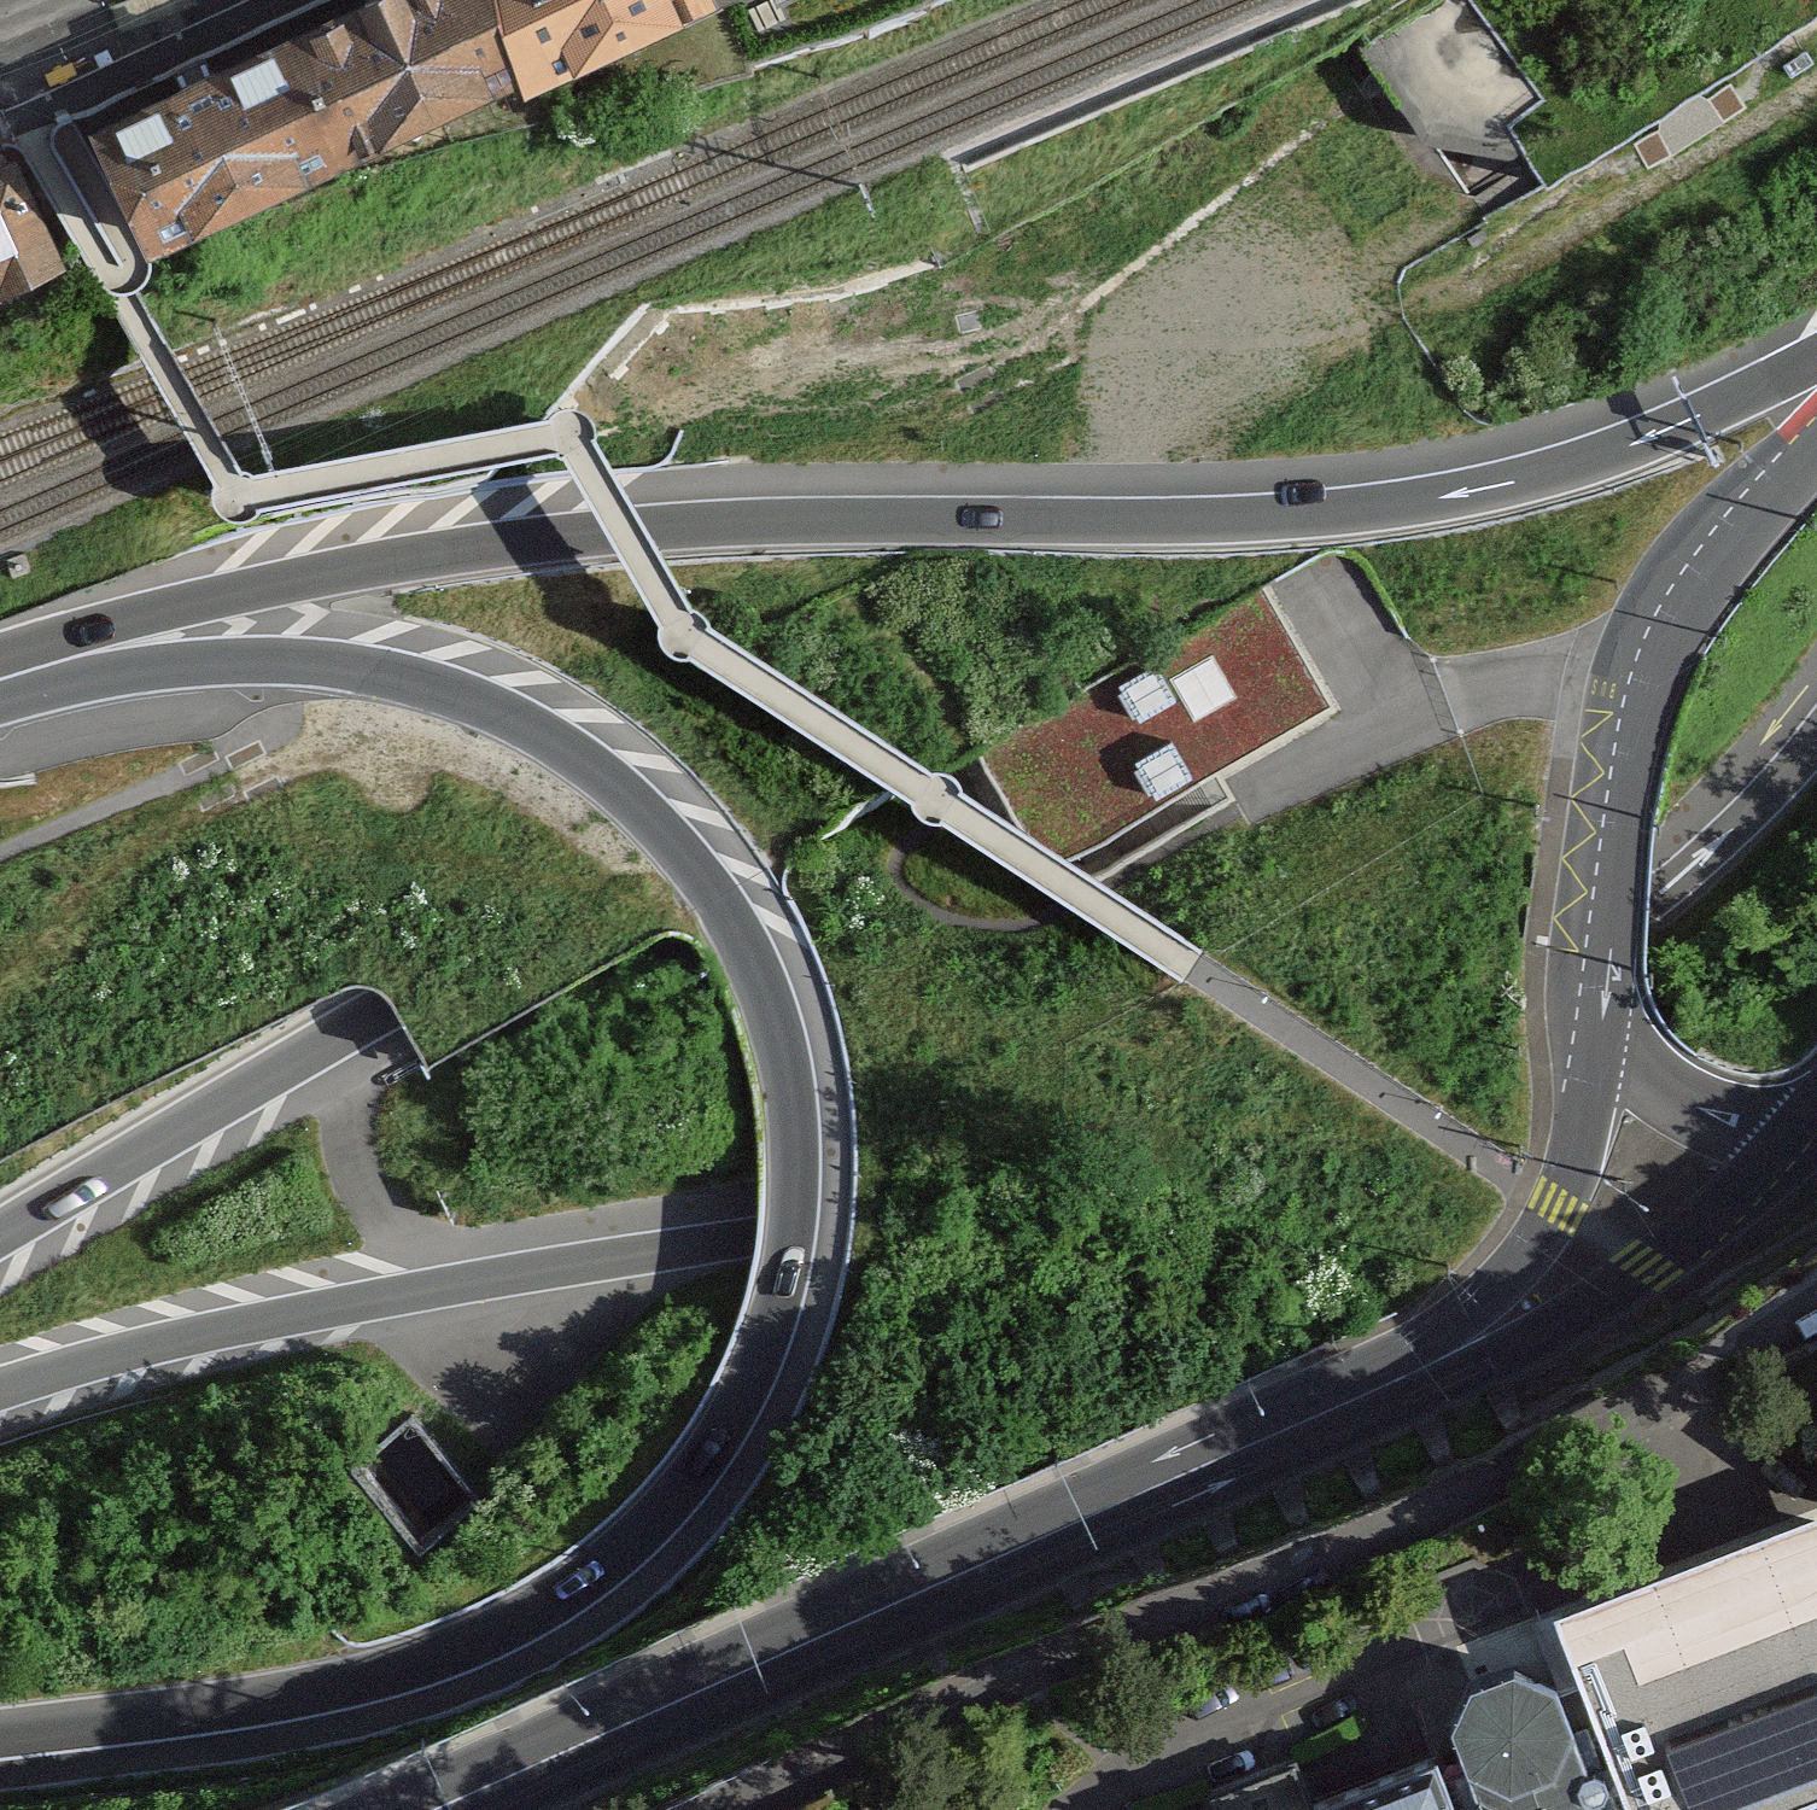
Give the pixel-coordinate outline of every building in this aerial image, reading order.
[(275,33),(334,168),(544,76),(511,0),(351,0),(275,33)] [(716,0),(511,0),(544,76),(716,0)] [(90,121),(151,249),(334,168),(275,33),(90,121)] [(0,171),(0,303),(59,280),(20,162),(0,171)] [(1340,713),(1268,588),(978,751),(1056,856),(1340,713)] [(1603,1809),(1708,1809),(1816,1772),(1816,1511),(1711,1548),(1556,1602),(1597,1717),(1574,1725),(1603,1809)] [(1574,1725),(1555,1682),(1510,1665),(1465,1685),(1448,1730),(1474,1809),(1603,1809),(1574,1725)] [(1425,1764),(1315,1806),(1292,1746),(1195,1783),(1206,1809),(1442,1809),(1425,1764)]
